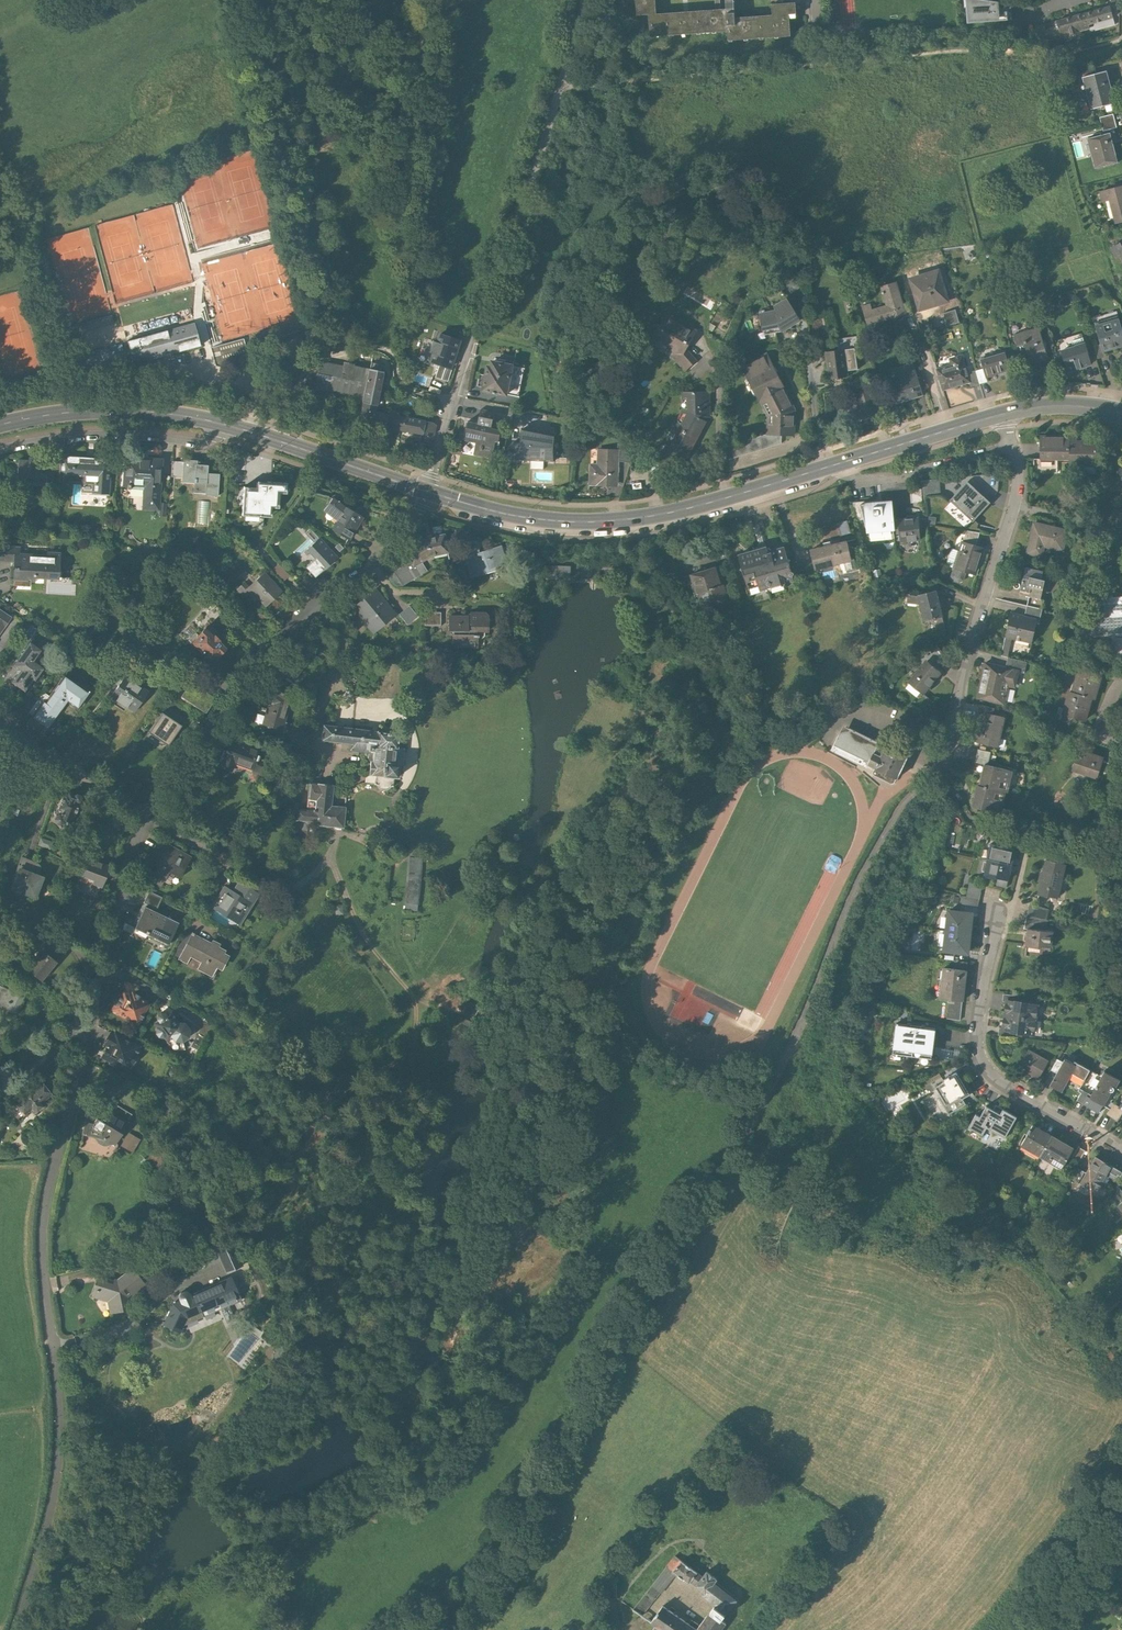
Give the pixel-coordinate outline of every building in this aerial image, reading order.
[(643,14),(655,13),(656,35),(734,30),(735,39),(797,35),(796,13),(803,13),(802,2),(779,3),(779,15),(741,17),(740,0),(732,0),(732,9),(727,9),(722,9),(662,13),(661,0),(642,0),(643,14)] [(997,0),(971,0),(973,22),(1018,18),(1017,6),(1010,7),(1010,2),(997,0)] [(1118,2),(1064,17),(1068,32),(1097,24),(1096,19),(1120,13),(1118,2)] [(1082,77),(1087,93),(1111,87),(1107,71),(1082,77)] [(1115,102),(1111,87),(1087,93),(1090,109),(1095,107),(1113,103),(1115,102)] [(1116,112),(1113,103),(1095,107),(1097,117),(1100,116),(1114,113),(1116,112)] [(1114,113),(1100,116),(1103,130),(1117,127),(1114,113)] [(1111,134),(1088,140),(1095,169),(1118,164),(1111,134)] [(1100,192),(1102,202),(1110,200),(1116,221),(1121,220),(1121,187),(1100,192)] [(1121,245),(1120,241),(1110,246),(1115,258),(1118,256),(1121,263),(1121,245)] [(939,268),(909,277),(919,310),(949,301),(939,268)] [(903,304),(896,281),(881,285),(887,304),(872,308),(871,304),(862,306),(868,325),(906,313),(903,304)] [(865,291),(859,293),(862,304),(869,302),(865,291)] [(787,297),(776,303),(778,307),(775,309),(759,312),(764,334),(784,329),(801,319),(787,297)] [(910,302),(903,304),(906,313),(906,316),(914,314),(910,302)] [(677,349),(683,358),(692,345),(703,326),(673,309),(659,333),(664,336),(666,334),(680,343),(677,349)] [(1096,326),(1101,344),(1103,351),(1121,345),(1121,332),(1119,320),(1096,326)] [(180,349),(208,341),(202,322),(175,330),(179,346),(180,349)] [(174,326),(134,337),(140,357),(179,346),(175,330),(174,326)] [(1039,327),(1014,334),(1018,345),(1025,343),(1031,362),(1048,357),(1039,327)] [(454,364),(462,337),(443,331),(441,339),(437,337),(433,348),(437,349),(435,358),(454,364)] [(643,341),(650,343),(653,336),(646,334),(643,341)] [(837,339),(838,350),(843,349),(855,348),(858,347),(856,336),(837,339)] [(1076,346),(1062,350),(1068,372),(1083,368),(1083,366),(1091,364),(1089,358),(1085,343),(1076,345),(1076,346)] [(1095,346),(1098,359),(1105,357),(1103,351),(1101,344),(1095,346)] [(702,357),(692,345),(683,358),(690,366),(702,357)] [(855,348),(843,349),(846,370),(858,368),(855,348)] [(826,352),(830,378),(847,376),(846,370),(843,349),(838,350),(826,352)] [(743,366),(760,399),(783,387),(766,353),(743,366)] [(1005,353),(981,360),(984,369),(985,376),(1009,369),(1005,353)] [(963,354),(950,358),(952,365),(937,369),(941,383),(946,381),(948,388),(970,382),(968,373),(963,354)] [(1095,356),(1089,358),(1091,364),(1092,368),(1098,366),(1095,356)] [(349,362),(325,357),(322,374),(319,387),(367,397),(374,364),(349,359),(349,362)] [(521,364),(499,360),(497,366),(495,366),(490,391),(515,396),(521,364)] [(913,363),(895,368),(899,380),(890,382),(896,402),(922,395),(913,363)] [(140,364),(128,367),(129,374),(142,370),(140,364)] [(388,367),(374,364),(367,397),(381,400),(388,367)] [(984,369),(968,373),(970,382),(971,386),(987,381),(985,376),(984,369)] [(311,386),(319,387),(322,374),(313,373),(311,386)] [(794,408),(783,387),(760,399),(769,416),(767,435),(781,435),(793,436),(794,408)] [(874,388),(852,394),(859,418),(881,412),(874,388)] [(682,413),(674,428),(697,439),(709,418),(708,394),(681,395),(682,413)] [(381,400),(367,397),(364,415),(427,427),(430,419),(431,416),(380,406),(381,400)] [(495,412),(482,410),(479,424),(468,421),(464,439),(477,442),(475,454),(492,458),(495,440),(498,441),(500,429),(492,428),(495,412)] [(438,435),(442,424),(430,419),(427,427),(426,431),(438,435)] [(687,458),(697,439),(674,428),(666,445),(651,453),(665,473),(687,458)] [(556,438),(521,431),(521,445),(513,444),(511,449),(519,451),(517,462),(533,462),(533,472),(544,472),(544,463),(556,463),(556,438)] [(767,435),(724,448),(727,460),(781,444),(781,435),(767,435)] [(1069,437),(1040,437),(1040,460),(1069,460),(1069,441),(1069,437)] [(1096,441),(1069,441),(1069,460),(1069,463),(1076,463),(1096,463),(1096,441)] [(617,445),(617,450),(617,460),(629,464),(633,450),(617,445)] [(617,450),(596,449),(596,464),(589,464),(588,485),(616,486),(617,460),(617,450)] [(113,458),(62,454),(61,480),(85,482),(86,475),(94,475),(93,494),(110,496),(113,458)] [(163,459),(126,457),(124,488),(145,489),(143,511),(160,511),(161,495),(162,477),(163,459)] [(30,461),(19,461),(18,480),(28,481),(28,485),(47,486),(47,475),(41,474),(42,458),(30,458),(30,461)] [(184,463),(172,463),(172,478),(172,479),(183,480),(183,482),(195,483),(194,494),(207,494),(206,497),(219,497),(220,475),(209,474),(209,465),(198,465),(198,461),(184,460),(184,463)] [(1096,473),(1096,463),(1076,463),(1076,477),(1083,478),(1083,473),(1096,473)] [(259,476),(259,483),(244,483),(243,514),(271,515),(271,506),(279,506),(280,491),(286,491),(287,477),(259,476)] [(172,478),(162,477),(161,495),(171,495),(172,479),(172,478)] [(939,480),(922,481),(923,496),(941,495),(939,480)] [(958,507),(973,520),(988,503),(967,483),(951,502),(957,508),(958,507)] [(349,510),(335,499),(326,511),(340,521),(335,532),(350,540),(364,518),(349,510)] [(893,521),(891,502),(882,503),(882,500),(860,502),(860,505),(864,520),(868,536),(869,541),(894,538),(894,537),(893,521)] [(1103,513),(1103,500),(1090,500),(1090,514),(1103,513)] [(860,505),(860,502),(852,503),(857,522),(864,520),(860,505)] [(210,504),(199,503),(198,525),(208,526),(210,504)] [(906,520),(893,521),(894,537),(900,536),(900,542),(920,540),(918,518),(917,519),(916,516),(906,517),(906,520)] [(847,520),(837,523),(840,535),(850,532),(847,520)] [(1068,529),(1034,522),(1028,553),(1043,557),(1045,547),(1064,551),(1068,529)] [(966,531),(962,542),(975,546),(979,533),(966,531)] [(336,556),(318,536),(298,555),(308,565),(317,574),(336,556)] [(422,562),(430,556),(447,552),(444,536),(425,540),(406,552),(411,562),(414,566),(422,562)] [(469,548),(467,560),(479,556),(477,554),(480,553),(479,551),(481,543),(471,541),(469,548)] [(847,542),(810,551),(815,569),(844,562),(851,560),(847,542)] [(975,546),(962,542),(953,568),(954,569),(951,577),(953,581),(958,583),(962,581),(965,572),(975,576),(983,549),(975,546)] [(501,552),(499,546),(480,553),(477,554),(479,556),(467,560),(468,564),(467,564),(469,571),(471,579),(515,565),(513,558),(516,557),(513,548),(501,552)] [(457,574),(469,571),(467,564),(468,564),(467,560),(469,548),(463,547),(457,574)] [(766,548),(739,556),(750,594),(794,580),(784,547),(768,552),(766,548)] [(0,548),(0,562),(16,562),(15,581),(28,581),(28,578),(61,579),(61,554),(49,554),(49,556),(21,555),(21,548),(0,548)] [(853,569),(851,560),(844,562),(846,571),(853,569)] [(411,562),(394,572),(403,586),(427,571),(422,562),(414,566),(411,562)] [(280,563),(275,568),(284,579),(290,574),(280,563)] [(319,578),(317,574),(308,565),(296,576),(308,588),(319,578)] [(1044,570),(1026,567),(1020,594),(1041,598),(1045,580),(1042,579),(1044,570)] [(721,587),(716,568),(692,575),(697,592),(700,591),(705,608),(729,602),(725,586),(721,587)] [(881,570),(874,572),(876,580),(883,578),(881,570)] [(283,592),(266,574),(246,592),(251,597),(255,601),(258,599),(266,607),(283,592)] [(246,592),(242,587),(235,594),(244,604),(251,597),(246,592)] [(944,625),(936,592),(918,596),(920,604),(924,620),(936,617),(938,626),(944,625)] [(392,613),(375,593),(356,610),(372,630),(392,613)] [(1093,594),(1096,620),(1091,620),(1092,636),(1110,635),(1110,636),(1121,635),(1121,597),(1112,598),(1112,593),(1093,594)] [(907,603),(920,604),(918,596),(908,595),(907,603)] [(868,599),(861,603),(865,610),(872,606),(868,599)] [(224,611),(213,601),(180,636),(190,646),(192,643),(210,625),(224,611)] [(1043,609),(1028,606),(1025,617),(1037,620),(1040,620),(1043,609)] [(418,617),(409,607),(399,615),(408,625),(418,617)] [(0,609),(0,634),(12,617),(0,609)] [(441,613),(425,613),(424,627),(441,627),(441,613)] [(467,617),(449,617),(449,632),(453,632),(453,645),(455,648),(477,648),(477,632),(487,632),(487,616),(485,613),(470,614),(470,624),(467,624),(467,617)] [(1031,643),(1037,620),(1025,617),(1011,614),(1006,637),(1012,638),(1031,643)] [(224,639),(210,625),(192,643),(213,664),(228,649),(221,642),(224,639)] [(1006,637),(1001,656),(1008,657),(1012,638),(1006,637)] [(42,651),(31,643),(15,667),(22,672),(13,684),(26,693),(35,681),(36,682),(45,670),(34,662),(42,651)] [(927,661),(935,668),(945,657),(937,645),(921,657),(926,662),(927,661)] [(1027,662),(1009,657),(1006,668),(1019,672),(1025,673),(1027,662)] [(935,668),(927,661),(926,662),(909,683),(923,694),(941,673),(935,668)] [(1006,668),(986,664),(978,698),(1005,705),(1010,686),(1015,687),(1019,672),(1006,668)] [(1077,669),(1071,692),(1091,698),(1094,699),(1101,676),(1077,669)] [(148,693),(125,677),(111,697),(134,713),(148,693)] [(90,694),(66,678),(49,702),(32,690),(19,708),(34,719),(28,727),(43,737),(48,729),(68,701),(80,709),(90,694)] [(198,688),(190,686),(183,696),(205,711),(213,699),(198,688)] [(289,698),(273,686),(269,692),(267,691),(261,699),(270,705),(265,722),(281,727),(289,698)] [(1084,720),(1091,698),(1071,692),(1068,691),(1061,714),(1084,720)] [(981,705),(979,712),(992,715),(994,708),(981,705)] [(992,715),(979,712),(972,741),(998,747),(1004,718),(992,715)] [(182,726),(162,713),(149,733),(168,746),(182,726)] [(892,742),(850,722),(840,741),(876,758),(880,749),(887,753),(892,742)] [(398,734),(324,726),(322,741),(351,745),(350,751),(373,754),(373,762),(371,762),(369,775),(398,778),(399,764),(395,764),(398,734)] [(89,731),(80,744),(92,752),(101,739),(89,731)] [(239,746),(229,742),(224,754),(225,755),(221,767),(231,770),(234,762),(263,772),(266,762),(258,757),(259,755),(258,755),(259,750),(247,746),(246,751),(239,748),(239,746)] [(913,753),(892,742),(887,753),(880,749),(876,758),(874,761),(902,775),(913,753)] [(977,748),(974,762),(988,765),(991,752),(977,748)] [(1103,757),(1078,749),(1071,770),(1097,778),(1102,761),(1103,757)] [(1102,761),(1097,778),(1094,788),(1111,793),(1121,759),(1121,755),(1110,751),(1106,763),(1102,761)] [(212,770),(199,762),(192,775),(205,782),(212,770)] [(1012,772),(984,765),(979,786),(1004,792),(1007,793),(1012,772)] [(334,786),(310,783),(307,810),(298,809),(297,820),(306,821),(306,824),(308,824),(309,825),(316,825),(343,828),(345,808),(331,806),(334,786)] [(977,786),(972,807),(999,813),(1004,792),(979,786),(977,786)] [(55,820),(57,825),(61,826),(65,825),(65,824),(71,827),(79,806),(78,803),(81,802),(82,799),(81,797),(78,795),(76,796),(69,794),(67,799),(64,798),(59,810),(62,811),(61,815),(57,816),(55,820)] [(306,824),(296,823),(294,840),(306,841),(308,824),(306,824)] [(53,844),(42,840),(39,846),(51,850),(53,844)] [(991,844),(988,859),(1012,864),(1015,849),(991,844)] [(191,857),(169,845),(158,865),(159,866),(169,871),(180,877),(191,857)] [(1090,854),(1079,852),(1078,858),(1082,859),(1081,862),(1089,863),(1090,854)] [(102,888),(110,867),(78,856),(70,876),(102,888)] [(421,859),(409,858),(405,903),(417,903),(421,859)] [(1009,878),(1012,864),(988,859),(985,873),(1009,878)] [(1069,864),(1048,859),(1045,872),(1043,872),(1040,881),(1042,882),(1039,892),(1060,897),(1069,864)] [(161,886),(169,871),(159,866),(151,881),(161,886)] [(35,897),(42,878),(19,870),(12,888),(35,897)] [(233,893),(225,888),(214,906),(231,917),(235,911),(239,914),(247,901),(251,904),(258,893),(240,882),(233,893)] [(984,885),(971,882),(968,896),(963,895),(961,902),(979,906),(984,885)] [(147,905),(157,910),(162,898),(149,892),(136,919),(140,921),(146,908),(147,905)] [(1052,910),(1033,905),(1030,918),(1031,918),(1027,928),(1032,929),(1048,931),(1052,921),(1049,920),(1052,910)] [(179,924),(146,908),(140,921),(136,929),(170,945),(179,924)] [(963,911),(952,910),(950,930),(973,933),(975,915),(962,914),(963,911)] [(1057,932),(1048,931),(1032,929),(1029,947),(1055,950),(1057,932)] [(971,949),(973,933),(950,930),(948,950),(958,951),(959,948),(971,949)] [(210,943),(191,933),(178,960),(186,964),(190,957),(201,962),(197,969),(212,977),(217,967),(221,970),(229,956),(224,953),(225,950),(219,947),(220,944),(212,940),(210,943)] [(59,964),(44,951),(28,970),(44,983),(59,964)] [(939,997),(955,999),(962,1000),(964,1000),(967,971),(942,968),(939,997)] [(4,1013),(5,1010),(17,1016),(28,994),(13,987),(11,992),(0,987),(0,1011),(4,1013)] [(680,993),(670,1016),(700,1029),(703,1021),(712,1025),(717,1011),(738,1020),(744,1006),(716,995),(712,1003),(689,994),(688,996),(680,993)] [(133,997),(126,994),(121,1004),(119,1003),(114,1012),(141,1027),(152,1007),(141,1001),(143,999),(134,994),(133,997)] [(948,1002),(947,1018),(960,1020),(962,1000),(955,999),(955,1003),(948,1002)] [(1006,1002),(1004,1016),(1036,1020),(1038,1004),(1018,1001),(1006,1000),(1006,1002)] [(160,1018),(159,1021),(164,1026),(159,1030),(158,1035),(161,1039),(167,1039),(170,1043),(174,1040),(178,1043),(185,1044),(192,1039),(192,1031),(187,1025),(180,1024),(172,1015),(169,1017),(168,1016),(163,1015),(160,1018)] [(1034,1036),(1036,1020),(1004,1016),(1002,1032),(1034,1036)] [(911,1057),(915,1027),(896,1024),(892,1055),(911,1057)] [(935,1030),(915,1027),(911,1057),(931,1060),(935,1030)] [(112,1034),(106,1046),(117,1052),(113,1058),(120,1062),(118,1067),(130,1073),(133,1066),(135,1067),(138,1061),(136,1060),(142,1047),(117,1035),(117,1037),(112,1034)] [(1029,1049),(1018,1069),(1038,1080),(1049,1060),(1029,1049)] [(1065,1059),(1050,1085),(1062,1092),(1072,1073),(1077,1065),(1073,1063),(1065,1059)] [(1074,1061),(1073,1063),(1077,1065),(1072,1073),(1083,1080),(1089,1070),(1074,1061)] [(1078,1090),(1081,1092),(1076,1100),(1098,1113),(1112,1088),(1115,1089),(1118,1084),(1120,1081),(1104,1072),(1091,1094),(1079,1087),(1078,1090)] [(943,1081),(944,1083),(936,1088),(946,1106),(960,1098),(962,1100),(969,1096),(956,1073),(943,1081)] [(19,1107),(25,1116),(32,1111),(35,1115),(46,1107),(43,1103),(53,1096),(45,1085),(33,1094),(31,1092),(23,1099),(25,1102),(19,1107)] [(1003,1111),(1000,1116),(985,1108),(979,1118),(975,1116),(968,1130),(982,1137),(986,1129),(1005,1139),(1016,1118),(1003,1111)] [(88,1119),(85,1135),(107,1140),(117,1146),(130,1125),(105,1110),(98,1121),(88,1119)] [(1052,1136),(1033,1126),(1022,1146),(1041,1157),(1052,1136)] [(141,1141),(129,1133),(122,1146),(133,1153),(141,1141)] [(1074,1149),(1052,1136),(1041,1157),(1062,1169),(1074,1149)] [(1085,1152),(1078,1148),(1072,1159),(1079,1163),(1085,1152)] [(1111,1167),(1095,1158),(1080,1185),(1096,1194),(1106,1176),(1111,1167)] [(1111,1167),(1106,1176),(1114,1180),(1116,1176),(1117,1177),(1118,1175),(1120,1177),(1121,1173),(1111,1167)] [(1118,1188),(1112,1193),(1120,1201),(1121,1200),(1121,1192),(1118,1188)] [(227,1274),(243,1267),(234,1245),(217,1252),(227,1274)] [(116,1283),(99,1278),(92,1298),(109,1304),(111,1315),(130,1313),(127,1299),(133,1295),(134,1297),(147,1287),(133,1271),(116,1283)] [(232,1279),(191,1297),(190,1294),(187,1292),(183,1292),(181,1293),(179,1296),(178,1298),(179,1302),(174,1304),(167,1317),(162,1315),(158,1324),(181,1334),(185,1326),(242,1302),(232,1279)] [(682,1559),(675,1569),(691,1581),(692,1579),(709,1591),(707,1593),(719,1602),(699,1628),(665,1603),(659,1612),(652,1607),(646,1616),(658,1624),(653,1629),(720,1629),(727,1620),(722,1617),(738,1596),(715,1580),(718,1576),(707,1569),(703,1574),(682,1559)]
